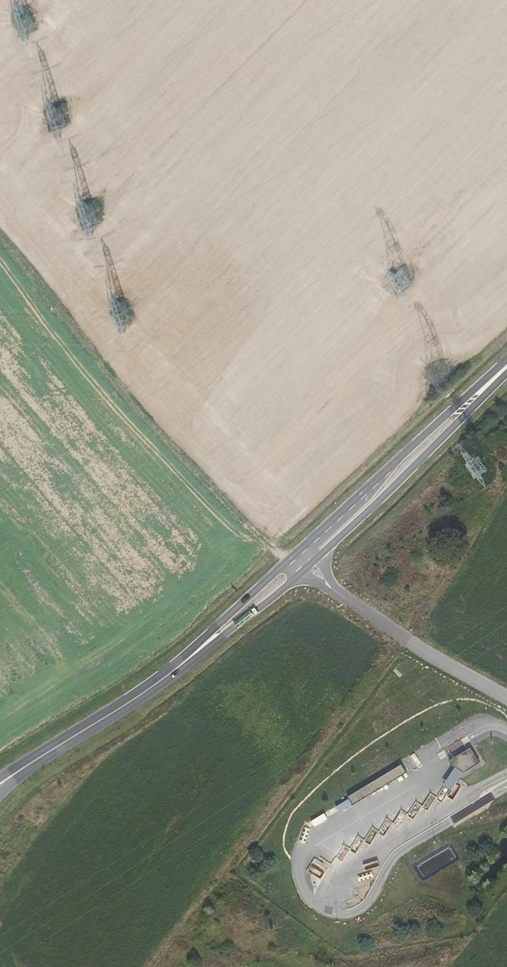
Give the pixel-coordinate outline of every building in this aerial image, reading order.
[(476,765),(466,749),(445,763),(450,771),(454,778),(457,777),(476,765)] [(343,798),(348,806),(402,774),(397,766),(343,798)] [(457,777),(454,778),(450,771),(439,787),(447,792),(457,777)]
